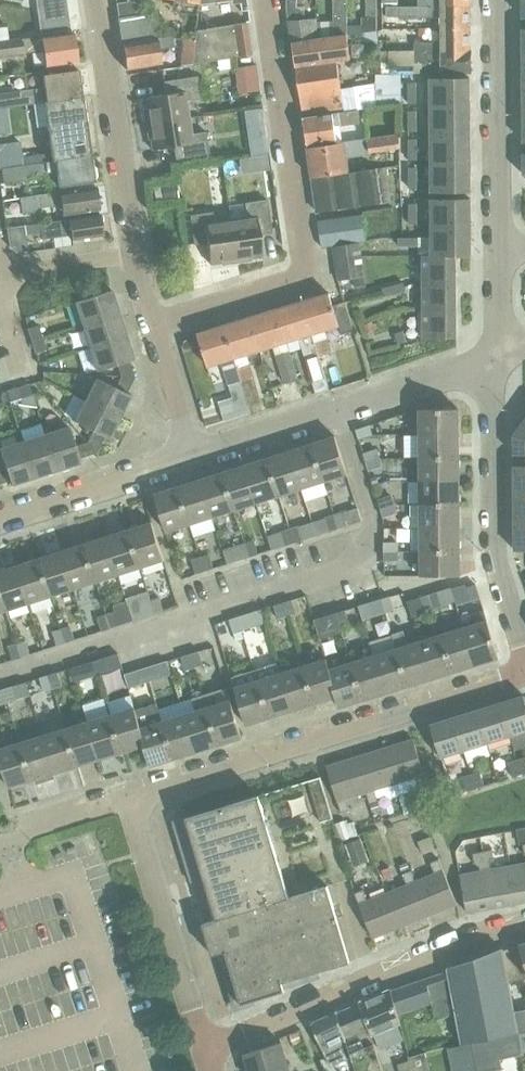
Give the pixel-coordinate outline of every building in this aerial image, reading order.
[(39,19),(41,35),(71,31),(69,13),(67,0),(36,0),(39,19)] [(139,5),(140,0),(127,0),(127,2),(117,3),(118,9),(120,19),(137,16),(139,5)] [(174,0),(172,12),(199,16),(201,0),(173,0),(174,0)] [(200,6),(217,4),(240,1),(241,12),(249,11),(247,0),(201,0),(200,6)] [(320,40),(318,17),(306,18),(306,6),(299,7),(299,0),(289,0),(289,8),(291,24),(294,44),(320,40)] [(335,38),(351,36),(349,0),(335,0),(335,38)] [(367,17),(363,17),(363,34),(378,32),(378,10),(378,0),(367,0),(367,17)] [(400,8),(387,7),(387,18),(433,18),(433,29),(442,29),(472,29),(472,7),(420,8),(400,8)] [(120,19),(124,44),(149,41),(148,36),(161,34),(160,24),(154,18),(154,14),(137,16),(120,19)] [(195,42),(194,48),(250,40),(248,24),(197,31),(196,31),(195,42)] [(416,51),(473,51),(472,29),(442,29),(442,44),(416,44),(416,51)] [(149,41),(124,44),(128,70),(163,65),(161,50),(174,48),(173,38),(162,39),(161,34),(148,36),(149,41)] [(47,67),(78,63),(74,35),(43,39),(42,37),(0,42),(0,58),(45,52),(47,67)] [(335,38),(320,40),(294,44),(305,119),(346,112),(338,62),(352,60),(351,36),(335,38)] [(194,48),(192,64),(252,56),(250,40),(194,48)] [(192,64),(194,48),(195,42),(185,41),(183,66),(192,64)] [(416,51),(382,51),(382,73),(417,73),(417,69),(424,69),(424,73),(443,73),(471,73),(473,73),(473,51),(416,51)] [(44,103),(84,98),(80,71),(43,76),(45,89),(0,95),(0,109),(44,103)] [(145,110),(147,125),(190,118),(188,102),(202,100),(198,77),(165,82),(166,95),(145,98),(147,110),(145,110)] [(471,114),(473,114),(473,103),(471,103),(471,79),(432,79),(432,193),(472,192),(472,169),(473,169),(473,158),(472,158),(471,114)] [(409,83),(408,104),(418,104),(418,83),(409,83)] [(44,103),(52,162),(92,157),(84,98),(44,103)] [(30,128),(44,128),(43,109),(29,110),(30,128)] [(409,132),(418,132),(418,111),(409,111),(409,132)] [(305,119),(309,148),(338,144),(336,127),(353,124),(352,112),(346,112),(305,119)] [(190,118),(147,125),(150,140),(152,139),(153,151),(174,147),(176,160),(210,155),(207,132),(192,134),(190,118)] [(338,144),(309,148),(313,177),(350,172),(348,158),(371,154),(371,153),(402,148),(400,135),(369,139),(338,144)] [(418,139),(410,140),(410,160),(419,160),(418,139)] [(2,169),(23,166),(19,142),(0,145),(0,170),(2,169)] [(92,157),(52,162),(23,166),(2,169),(4,184),(29,181),(28,179),(47,176),(47,174),(52,173),(52,177),(58,176),(60,188),(95,183),(95,182),(97,178),(96,170),(93,167),(92,157)] [(350,172),(313,177),(318,212),(382,202),(377,168),(350,172)] [(419,168),(409,168),(410,189),(419,188),(419,168)] [(96,188),(36,196),(19,199),(22,216),(39,213),(38,210),(62,206),(63,216),(99,211),(96,188)] [(247,218),(230,220),(236,263),(251,261),(251,259),(262,257),(259,236),(272,234),(267,200),(245,204),(247,218)] [(432,200),(432,256),(432,258),(456,258),(472,258),(472,235),(473,235),(473,222),(471,222),(471,200),(432,200)] [(410,204),(410,224),(419,224),(419,204),(410,204)] [(236,263),(230,220),(214,223),(213,213),(190,216),(194,246),(206,244),(210,265),(221,263),(221,265),(236,263)] [(362,215),(319,221),(323,249),(334,247),(360,243),(367,242),(362,215)] [(43,239),(72,235),(73,241),(103,237),(100,216),(41,224),(43,239)] [(11,247),(17,253),(29,251),(25,225),(8,228),(11,247)] [(420,237),(405,237),(400,237),(400,247),(420,247),(420,237)] [(360,243),(334,247),(340,281),(365,277),(360,243)] [(424,256),(424,284),(456,284),(456,258),(432,258),(432,256),(424,256)] [(405,283),(383,289),(386,298),(408,292),(405,283)] [(424,284),(424,311),(456,311),(456,284),(424,284)] [(75,302),(83,325),(119,313),(112,291),(75,302)] [(303,302),(323,367),(333,364),(330,354),(334,353),(327,330),(340,326),(342,335),(355,331),(346,302),(333,306),(329,294),(303,302)] [(303,302),(277,310),(288,343),(300,339),(317,393),(330,388),(323,367),(303,302)] [(277,310),(251,318),(262,351),(275,347),(286,384),(299,380),(288,343),(277,310)] [(456,311),(424,311),(424,339),(456,339),(456,311)] [(83,325),(90,348),(127,336),(119,313),(83,325)] [(251,318),(225,326),(249,406),(262,402),(247,356),(262,351),(251,318)] [(29,329),(33,340),(42,337),(38,326),(29,329)] [(249,406),(225,326),(199,335),(209,367),(222,363),(233,398),(221,402),(226,421),(251,413),(249,406)] [(396,334),(400,344),(408,341),(405,331),(396,334)] [(116,365),(120,377),(135,378),(129,362),(134,360),(127,336),(90,348),(98,372),(116,365)] [(33,340),(37,353),(46,350),(42,337),(33,340)] [(96,379),(85,400),(120,418),(132,396),(126,393),(135,378),(120,377),(114,388),(96,379)] [(17,390),(20,399),(32,395),(28,386),(17,390)] [(92,432),(86,444),(95,453),(104,438),(108,440),(120,418),(85,400),(73,423),(92,432)] [(420,434),(460,434),(460,409),(420,410),(420,434)] [(516,468),(524,467),(524,424),(516,438),(516,468)] [(356,430),(360,440),(374,435),(371,425),(356,430)] [(68,428),(45,435),(57,471),(79,464),(78,459),(95,453),(86,444),(74,448),(68,428)] [(421,457),(460,457),(460,434),(420,434),(421,457)] [(45,435),(22,443),(34,478),(57,471),(45,435)] [(336,437),(312,444),(324,482),(348,474),(336,437)] [(10,480),(11,486),(34,478),(22,443),(0,450),(0,451),(6,469),(0,470),(0,483),(10,480)] [(312,444),(290,451),(302,489),(324,482),(312,444)] [(364,453),(367,462),(380,458),(382,458),(379,449),(364,453)] [(290,451),(268,458),(280,496),(302,489),(290,451)] [(421,481),(460,481),(460,457),(421,457),(421,481)] [(268,458),(246,466),(257,503),(268,500),(280,496),(268,458)] [(380,458),(367,462),(370,471),(384,467),(382,458),(380,458)] [(246,466),(223,473),(235,510),(257,503),(246,466)] [(516,496),(524,495),(524,467),(516,468),(516,496)] [(223,473),(201,480),(213,517),(235,510),(223,473)] [(201,480),(179,487),(191,525),(213,517),(201,480)] [(421,504),(460,504),(460,481),(421,481),(421,504)] [(191,525),(179,487),(155,495),(167,532),(191,525)] [(516,524),(524,523),(524,495),(516,496),(516,524)] [(379,500),(382,509),(395,505),(396,505),(393,496),(379,500)] [(421,527),(460,528),(460,504),(421,504),(421,505),(412,504),(412,516),(421,516),(421,527)] [(395,505),(382,509),(384,518),(399,513),(396,505),(395,505)] [(359,508),(335,515),(339,529),(363,521),(359,508)] [(317,536),(339,529),(335,515),(313,522),(317,536)] [(317,536),(313,522),(291,530),(295,543),(317,536)] [(153,523),(129,530),(141,568),(165,560),(153,523)] [(516,524),(517,552),(524,552),(524,523),(516,524)] [(421,551),(461,551),(460,528),(421,527),(421,551)] [(129,530),(107,537),(119,575),(141,568),(129,530)] [(295,543),(291,530),(269,536),(273,550),(295,543)] [(107,537),(85,544),(97,582),(119,575),(107,537)] [(246,544),(250,557),(260,554),(255,541),(246,544)] [(400,542),(385,542),(385,552),(400,551),(400,542)] [(85,544),(62,552),(74,589),(97,582),(85,544)] [(250,557),(246,544),(225,551),(229,564),(250,557)] [(400,551),(385,552),(385,561),(400,561),(400,551)] [(461,551),(421,551),(421,561),(421,575),(461,576),(461,575),(461,551)] [(62,552),(40,559),(52,596),(74,589),(62,552)] [(201,558),(206,571),(215,568),(211,555),(201,558)] [(206,571),(201,558),(193,561),(197,574),(206,571)] [(40,559),(18,566),(30,604),(52,596),(40,559)] [(0,572),(0,587),(7,611),(30,604),(18,566),(0,572)] [(477,584),(468,587),(472,601),(481,598),(477,584)] [(440,592),(430,595),(434,608),(444,605),(440,592)] [(434,608),(430,595),(421,597),(426,611),(434,608)] [(391,596),(382,599),(386,613),(395,610),(391,596)] [(162,597),(152,600),(156,614),(166,611),(162,597)] [(386,613),(382,599),(359,606),(363,620),(386,613)] [(156,614),(152,600),(144,603),(148,617),(156,614)] [(293,600),(284,603),(288,617),(298,614),(293,600)] [(288,617),(284,603),(276,605),(280,620),(288,617)] [(117,612),(107,615),(111,628),(135,621),(129,605),(116,609),(117,612)] [(347,610),(337,613),(341,628),(351,625),(347,610)] [(341,628),(337,613),(316,619),(321,634),(341,628)] [(248,614),(239,617),(243,631),(253,628),(248,614)] [(111,628),(107,615),(86,622),(90,635),(111,628)] [(243,631),(239,617),(231,620),(235,633),(243,631)] [(488,621),(464,628),(476,665),(499,658),(488,621)] [(72,626),(62,629),(67,643),(77,640),(72,626)] [(464,628),(442,635),(454,672),(476,665),(464,628)] [(67,643),(62,629),(54,632),(59,646),(67,643)] [(393,634),(397,649),(409,686),(431,679),(420,642),(409,645),(404,631),(393,634)] [(442,635),(420,642),(431,679),(454,672),(442,635)] [(28,641),(18,644),(22,657),(32,654),(28,641)] [(22,657),(18,644),(9,647),(14,660),(22,657)] [(397,649),(375,656),(386,693),(409,686),(397,649)] [(200,652),(191,654),(195,668),(206,665),(201,651),(200,652)] [(187,671),(195,668),(191,654),(183,657),(187,671)] [(375,656),(352,663),(364,700),(386,693),(375,656)] [(105,658),(94,661),(99,676),(109,672),(105,658)] [(327,659),(303,667),(315,704),(337,697),(338,697),(329,670),(330,670),(327,659)] [(99,676),(94,661),(85,664),(90,678),(99,676)] [(169,661),(146,668),(151,682),(173,675),(169,661)] [(270,718),(293,711),(281,674),(282,673),(279,662),(255,670),(270,718)] [(352,663),(330,670),(329,670),(338,697),(337,697),(340,708),(364,700),(352,663)] [(281,674),(293,711),(315,704),(303,667),(282,673),(281,674)] [(151,682),(146,668),(125,675),(129,688),(151,682)] [(270,718),(255,670),(232,677),(247,725),(270,718)] [(59,672),(49,675),(54,689),(64,686),(59,672)] [(54,689),(49,675),(41,678),(46,692),(54,689)] [(5,689),(9,703),(19,700),(18,697),(32,693),(28,682),(14,686),(5,689)] [(5,689),(0,691),(0,706),(9,703),(5,689)] [(215,692),(204,695),(219,745),(243,738),(231,701),(219,704),(215,692)] [(196,711),(185,715),(197,752),(219,745),(204,695),(193,699),(196,711)] [(478,710),(488,743),(524,732),(524,696),(478,710)] [(182,703),(159,710),(163,722),(175,759),(197,752),(185,715),(182,703)] [(157,704),(136,711),(142,728),(141,729),(146,745),(145,746),(151,766),(175,759),(163,722),(157,704)] [(135,708),(111,715),(123,752),(145,746),(146,745),(141,729),(142,728),(136,711),(135,708)] [(488,743),(478,710),(431,725),(441,757),(488,743)] [(111,715),(89,722),(101,759),(123,752),(111,715)] [(89,722),(66,729),(79,766),(101,759),(89,722)] [(18,732),(22,743),(34,780),(44,777),(46,781),(55,778),(54,774),(56,773),(44,736),(34,739),(31,728),(18,732)] [(66,729),(44,736),(56,773),(79,766),(66,729)] [(414,740),(385,749),(396,783),(416,776),(420,788),(428,785),(414,740)] [(22,743),(0,749),(0,757),(10,788),(34,780),(22,743)] [(385,749),(356,757),(367,792),(371,803),(379,801),(376,789),(396,783),(385,749)] [(367,792),(356,757),(327,767),(342,812),(351,809),(348,798),(367,792)] [(513,777),(524,773),(524,758),(509,763),(513,777)] [(463,778),(467,791),(485,785),(481,772),(463,778)] [(309,781),(322,822),(335,818),(322,778),(309,781)] [(261,796),(188,817),(212,899),(218,918),(204,922),(214,955),(227,951),(242,1003),(285,991),(282,983),(351,962),(329,886),(290,897),(261,796)] [(348,820),(336,823),(341,840),(359,835),(356,829),(354,822),(349,823),(348,820)] [(362,838),(347,844),(355,867),(370,861),(362,838)] [(493,850),(483,851),(494,908),(519,903),(512,866),(492,869),(492,865),(494,861),(495,861),(493,850)] [(494,908),(483,851),(474,853),(476,864),(480,867),(481,871),(461,875),(468,913),(494,908)] [(436,874),(417,881),(430,915),(458,905),(440,859),(432,863),(436,874)] [(512,866),(519,903),(524,902),(524,863),(512,866)] [(408,885),(388,892),(402,926),(430,915),(417,881),(412,870),(404,874),(408,885)] [(402,926),(388,892),(369,900),(365,889),(356,893),(373,938),(402,926)] [(114,945),(135,940),(132,929),(111,934),(114,945)] [(504,950),(510,983),(524,979),(524,943),(523,944),(520,945),(504,950)] [(392,989),(397,1008),(432,995),(440,1018),(456,1012),(462,1045),(473,1042),(520,1033),(524,1032),(524,1010),(516,1011),(510,983),(504,950),(504,949),(448,969),(427,977),(392,989)] [(349,1008),(361,1043),(373,1040),(371,1035),(401,1024),(397,1010),(393,992),(392,989),(360,1003),(360,1004),(349,1008)] [(373,1040),(361,1043),(349,1008),(338,1013),(351,1054),(356,1070),(383,1070),(373,1040)] [(330,1063),(351,1054),(337,1012),(314,1024),(325,1052),(330,1063)] [(520,1033),(473,1042),(479,1070),(503,1070),(500,1058),(522,1054),(523,1053),(520,1033)] [(250,1070),(253,1070),(287,1060),(282,1042),(245,1054),(250,1070)] [(473,1042),(462,1045),(448,1048),(453,1070),(479,1070),(473,1042)] [(426,1052),(409,1057),(410,1061),(399,1065),(401,1070),(432,1070),(426,1052)] [(287,1060),(253,1070),(291,1070),(287,1060)]
